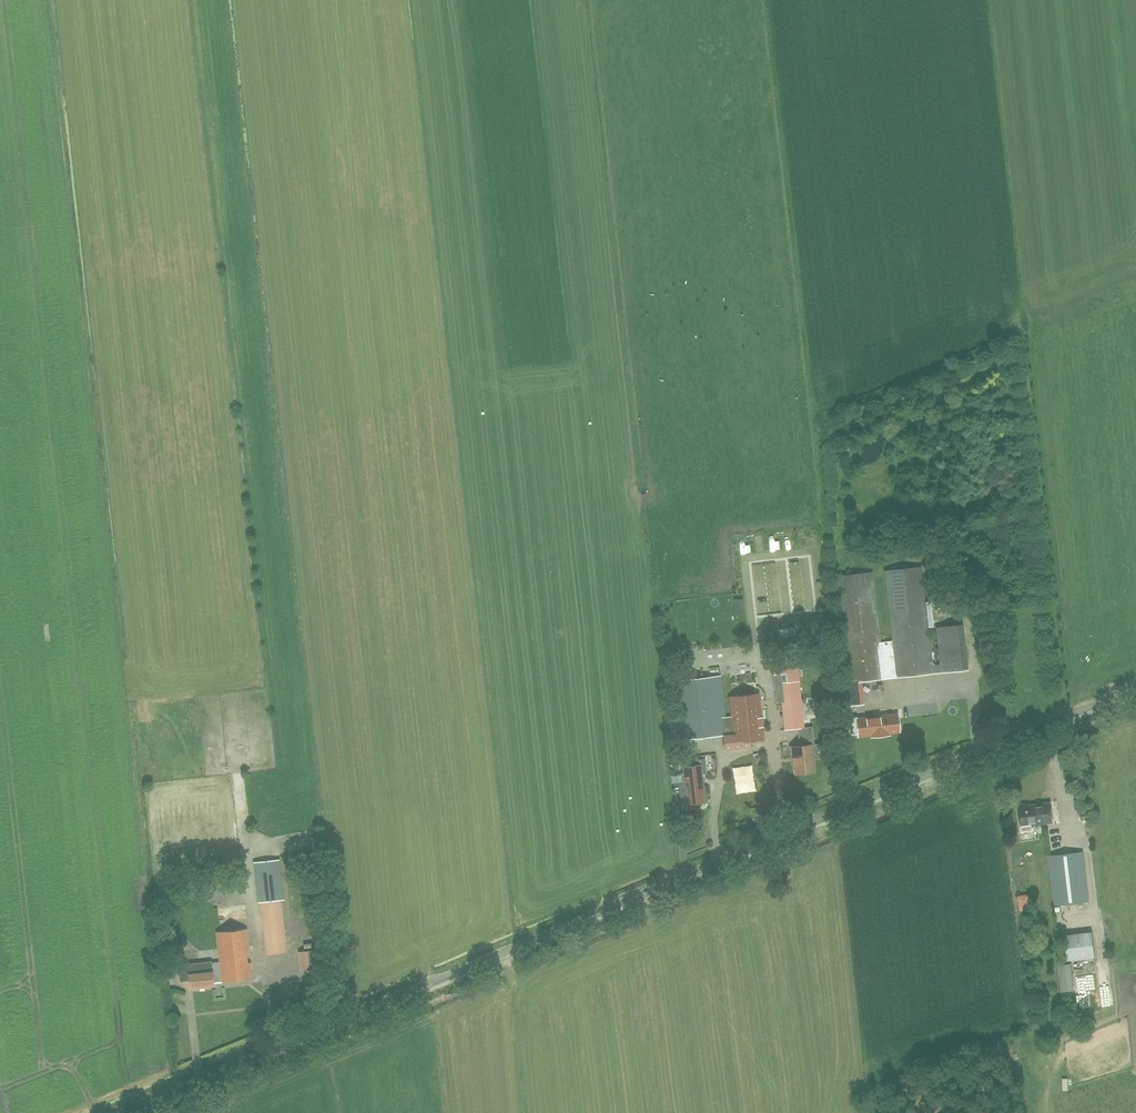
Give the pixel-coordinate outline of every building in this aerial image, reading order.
[(893,641),(880,642),(872,572),(836,576),(849,682),(845,682),(847,695),(860,694),(858,681),(932,672),(927,627),(932,626),(930,601),(924,602),(920,567),(885,571),(893,641)] [(941,671),(967,668),(963,625),(936,627),(941,671)] [(790,653),(772,655),(774,675),(786,673),(787,682),(780,683),(782,703),(785,730),(798,729),(805,728),(797,656),(790,657),(790,653)] [(721,676),(674,681),(681,740),(695,739),(704,738),(723,735),(725,751),(751,748),(751,740),(763,739),(762,726),(761,718),(758,694),(730,697),(732,716),(725,717),(721,676)] [(899,731),(897,714),(858,719),(858,717),(849,718),(851,734),(859,733),(859,736),(877,734),(877,736),(889,735),(889,732),(899,731)] [(810,745),(791,747),(792,757),(794,756),(796,773),(813,771),(810,745)] [(683,783),(679,783),(680,799),(681,801),(687,801),(687,803),(704,802),(704,797),(706,797),(705,787),(703,787),(701,775),(707,774),(706,759),(688,761),(689,766),(684,767),(684,772),(682,773),(683,783)] [(1033,830),(1032,826),(1053,823),(1050,804),(1028,807),(1028,805),(1018,806),(1022,832),(1033,830)] [(1081,820),(1089,819),(1088,812),(1080,813),(1081,820)] [(1055,905),(1088,901),(1083,852),(1049,856),(1055,905)] [(282,879),(281,880),(279,860),(254,862),(258,902),(261,901),(267,954),(287,952),(286,952),(280,899),(284,899),(282,889),(283,889),(282,879)] [(1019,894),(1021,903),(1031,902),(1029,893),(1019,894)] [(220,962),(211,963),(211,962),(178,965),(180,981),(189,980),(190,988),(214,985),(214,981),(222,981),(222,982),(252,978),(250,962),(247,963),(246,954),(249,953),(246,929),(217,932),(220,962)] [(1068,961),(1095,958),(1092,932),(1065,935),(1068,961)] [(301,973),(316,971),(314,951),(299,953),(301,973)] [(1074,990),(1071,963),(1060,965),(1063,992),(1074,990)] [(227,996),(226,982),(218,983),(219,997),(227,996)] [(1079,996),(1080,1012),(1089,1012),(1088,995),(1079,996)]
